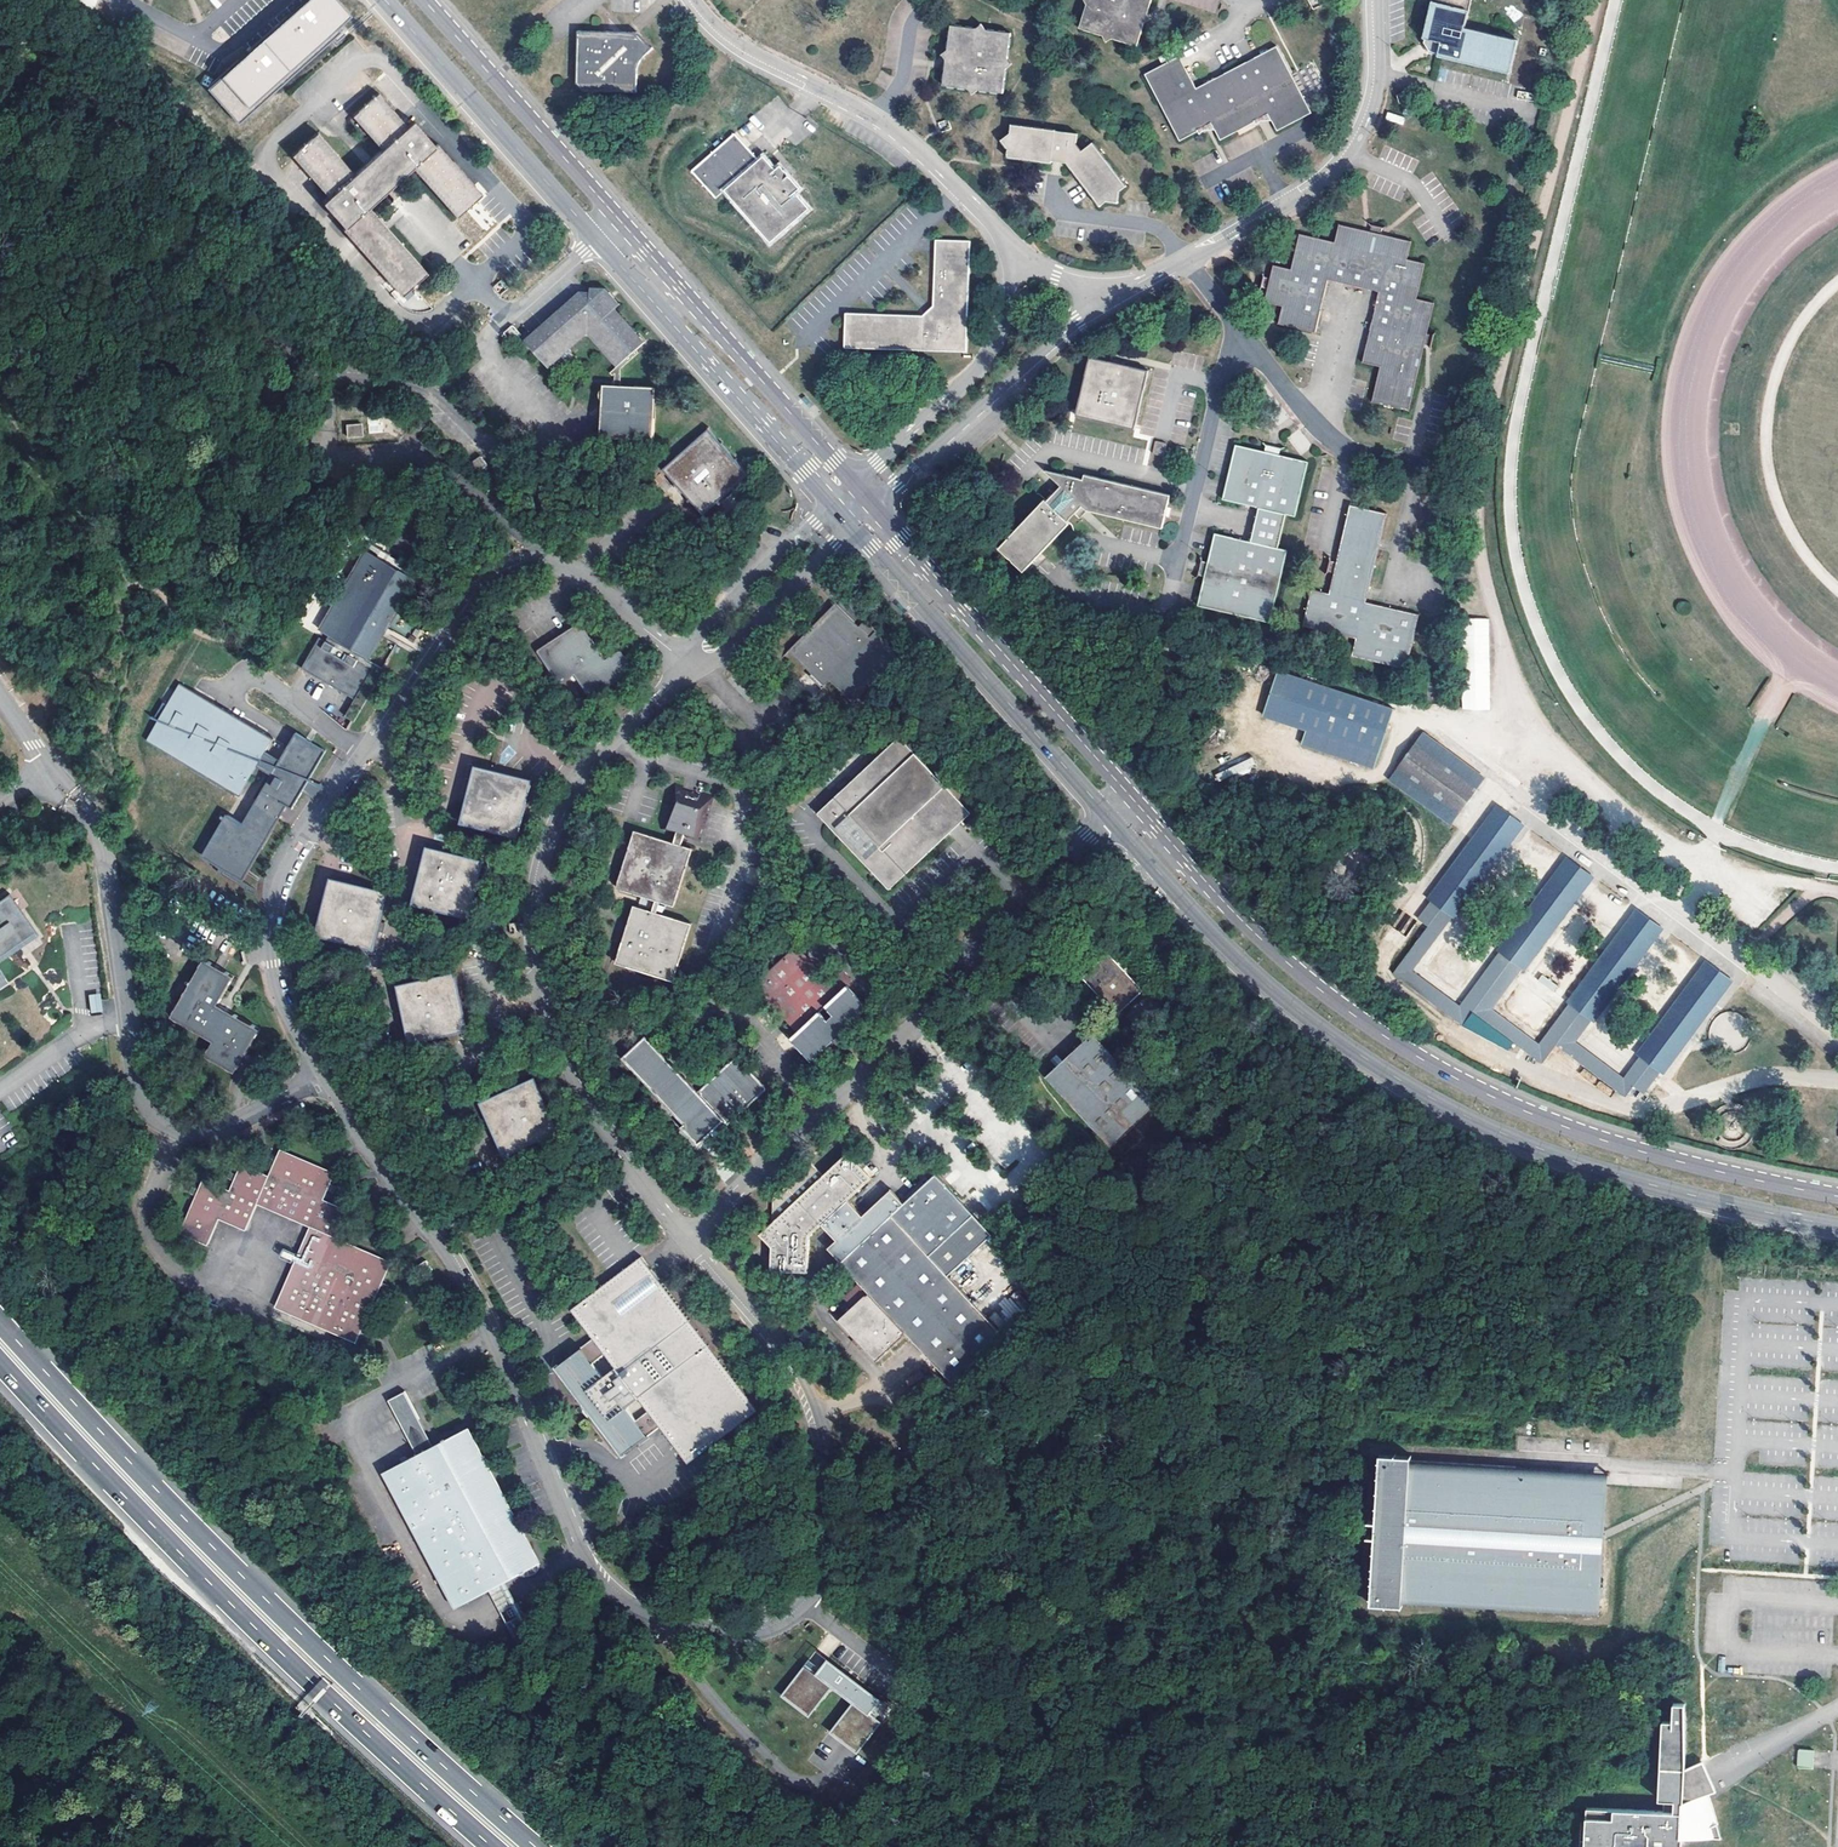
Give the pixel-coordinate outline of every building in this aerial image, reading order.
[(328,0),(260,0),(185,62),(219,103),(335,8),(328,0)] [(1081,1),(1084,7),(1077,29),(1099,37),(1104,46),(1115,42),(1135,49),(1143,25),(1150,21),(1146,15),(1152,0),(1082,0),(1081,1)] [(1422,45),(1425,49),(1428,52),(1509,70),(1516,40),(1463,28),(1470,0),(1433,0),(1422,45)] [(1010,64),(1005,58),(1009,34),(986,31),(978,24),(972,30),(947,27),(944,51),(938,56),(940,59),(943,64),(940,87),(966,91),(969,96),(976,92),(1001,95),(1004,69),(1010,64)] [(622,40),(619,37),(575,35),(575,88),(581,95),(634,96),(637,68),(638,65),(642,59),(649,51),(636,37),(632,37),(629,40),(625,40),(622,40)] [(1311,115),(1276,50),(1197,91),(1180,59),(1145,78),(1180,144),(1213,127),(1221,142),(1263,121),(1268,118),(1276,134),(1311,115)] [(452,211),(475,190),(430,140),(427,143),(408,122),(401,127),(373,95),(351,114),(380,146),(348,175),(312,136),(290,155),(309,176),(325,195),(320,199),(339,220),(336,224),(399,294),(421,274),(358,204),(386,180),(407,160),(452,211)] [(1075,136),(1010,126),(1008,135),(999,141),(1006,151),(1006,158),(1048,164),(1048,162),(1057,163),(1063,164),(1074,178),(1089,195),(1098,207),(1105,202),(1116,204),(1117,194),(1124,187),(1090,144),(1079,153),(1074,147),(1075,136)] [(735,134),(691,173),(716,200),(724,193),(770,242),(809,209),(796,194),(798,187),(779,167),(776,170),(763,156),(759,160),(735,134)] [(1379,293),(1362,363),(1379,367),(1370,402),(1406,411),(1422,343),(1432,305),(1414,300),(1423,265),(1405,261),(1410,243),(1366,233),(1339,227),(1334,244),(1299,236),(1289,271),(1272,266),(1264,302),(1281,306),(1276,324),(1312,333),(1325,280),(1379,293)] [(927,315),(920,315),(844,314),(844,349),(965,354),(965,242),(934,242),(933,307),(933,316),(927,315)] [(633,346),(605,314),(608,311),(601,302),(597,298),(584,297),(583,301),(572,301),(531,337),(551,360),(561,372),(572,363),(562,351),(581,335),(608,367),(601,373),(604,376),(605,375),(605,388),(599,389),(598,391),(595,392),(594,396),(594,405),(597,439),(616,439),(648,436),(648,418),(645,385),(626,386),(612,387),(612,370),(631,353),(628,350),(633,346)] [(933,316),(933,307),(920,315),(927,315),(933,316)] [(510,341),(519,334),(510,324),(501,332),(510,341)] [(1133,428),(1148,371),(1119,364),(1090,357),(1076,414),(1133,428)] [(362,423),(345,424),(346,438),(363,437),(362,423)] [(707,438),(665,475),(703,518),(725,499),(746,481),(707,438)] [(1155,441),(1153,453),(1164,456),(1166,443),(1155,441)] [(1287,511),(1296,513),(1309,458),(1281,451),(1282,445),(1267,441),(1265,448),(1237,441),(1223,496),(1259,504),(1251,538),(1215,529),(1208,558),(1204,557),(1201,571),(1205,572),(1198,602),(1271,619),(1288,548),(1278,546),(1287,511)] [(1164,527),(1171,493),(1085,475),(1083,480),(1043,471),(1060,478),(1053,485),(1056,488),(996,537),(1017,564),(1070,522),(1068,520),(1077,513),(1080,518),(1085,514),(1089,511),(1164,527)] [(1418,615),(1366,602),(1387,514),(1351,505),(1337,562),(1329,593),(1314,589),(1305,625),(1358,638),(1355,654),(1407,667),(1418,615)] [(335,601),(321,623),(328,627),(325,632),(318,628),(300,659),(352,691),(342,708),(349,712),(380,660),(365,651),(381,625),(415,569),(371,542),(350,576),(345,573),(336,589),(341,591),(338,595),(326,588),(323,586),(320,591),(323,593),(335,601)] [(897,663),(873,638),(868,643),(834,607),(787,652),(810,677),(815,682),(821,688),(826,684),(849,708),(897,663)] [(1462,710),(1490,710),(1489,618),(1461,618),(1462,710)] [(601,665),(580,634),(540,660),(564,696),(578,687),(591,706),(632,678),(619,660),(604,670),(601,665)] [(1296,731),(1312,685),(1283,676),(1268,722),(1296,731)] [(817,691),(821,688),(815,682),(810,677),(806,680),(817,691)] [(226,814),(201,855),(243,880),(288,805),(293,808),(307,784),(327,750),(296,732),(280,760),(264,751),(273,737),(179,682),(167,704),(162,701),(153,718),(158,720),(146,740),(239,795),(256,765),(271,774),(242,823),(226,814)] [(1396,711),(1312,685),(1296,731),(1309,735),(1383,757),(1396,711)] [(1383,757),(1309,735),(1304,751),(1379,773),(1383,757)] [(1421,736),(1413,747),(1473,792),(1482,781),(1421,736)] [(891,741),(812,818),(886,893),(898,881),(895,877),(898,873),(902,877),(944,836),(941,833),(946,828),(951,824),(954,826),(965,816),(891,741)] [(1413,747),(1396,770),(1456,815),(1473,792),(1413,747)] [(1396,770),(1387,781),(1448,826),(1456,815),(1396,770)] [(472,774),(459,828),(514,841),(520,815),(526,787),(472,774)] [(701,844),(702,840),(700,840),(703,831),(705,832),(709,818),(707,817),(710,807),(712,808),(715,799),(702,795),(701,800),(683,794),(684,790),(676,788),(663,832),(677,836),(675,845),(637,833),(631,852),(629,856),(628,861),(619,891),(658,903),(655,914),(635,908),(629,927),(627,935),(617,965),(675,984),(694,926),(659,915),(663,905),(677,909),(695,851),(683,847),(686,838),(701,844)] [(1497,810),(1494,807),(1425,900),(1428,903),(1497,810)] [(1448,918),(1517,825),(1497,810),(1428,903),(1429,904),(1448,918)] [(944,836),(954,826),(951,824),(946,828),(941,833),(944,836)] [(1521,827),(1517,825),(1448,918),(1452,921),(1521,827)] [(424,855),(409,910),(464,924),(471,897),(479,869),(424,855)] [(1565,859),(1495,953),(1498,954),(1567,861),(1565,859)] [(1588,877),(1567,861),(1498,954),(1518,970),(1588,877)] [(1588,877),(1518,970),(1522,972),(1591,879),(1588,877)] [(375,901),(320,887),(306,943),(361,957),(368,929),(375,901)] [(38,933),(9,892),(0,898),(0,960),(38,933)] [(1448,918),(1429,904),(1422,913),(1440,927),(1441,928),(1448,918)] [(1634,911),(1564,1004),(1567,1006),(1636,913),(1634,911)] [(1640,1095),(1649,1082),(1630,1068),(1621,1080),(1570,1044),(1579,1031),(1561,1016),(1537,1047),(1487,1009),(1510,979),(1491,965),(1458,1009),(1409,972),(1437,933),(1436,933),(1440,927),(1422,913),(1421,912),(1415,920),(1424,927),(1390,978),(1460,1029),(1470,1015),(1539,1067),(1553,1048),(1623,1099),(1631,1088),(1640,1095)] [(1657,929),(1636,913),(1567,1006),(1588,1021),(1657,929)] [(1657,929),(1588,1021),(1592,1024),(1661,931),(1657,929)] [(756,988),(768,1001),(818,1055),(837,1037),(838,1035),(840,1034),(866,1009),(847,988),(853,982),(844,972),(831,984),(796,948),(756,988)] [(1125,972),(1106,952),(1081,976),(1117,1014),(1142,991),(1125,972)] [(1518,970),(1498,954),(1491,964),(1491,965),(1510,979),(1511,979),(1518,970)] [(204,958),(168,1015),(210,1042),(202,1055),(232,1073),(244,1053),(260,1028),(226,1007),(217,1001),(233,976),(218,967),(204,958)] [(1703,963),(1633,1055),(1637,1058),(1706,965),(1703,963)] [(1658,1073),(1727,980),(1706,965),(1637,1058),(1658,1073)] [(1828,988),(1837,989),(1837,971),(1830,970),(1828,988)] [(1554,991),(1558,985),(1542,974),(1538,980),(1554,991)] [(1730,982),(1727,980),(1658,1073),(1660,1075),(1730,982)] [(400,993),(412,1047),(467,1035),(461,1008),(454,981),(400,993)] [(100,993),(88,994),(90,1013),(102,1012),(100,993)] [(1588,1021),(1567,1006),(1560,1015),(1561,1016),(1579,1031),(1580,1032),(1588,1021)] [(1093,1034),(1063,1061),(1057,1067),(1046,1077),(1111,1147),(1157,1104),(1093,1034)] [(649,1040),(627,1060),(688,1128),(683,1131),(698,1148),(706,1142),(725,1124),(728,1126),(766,1091),(737,1059),(698,1093),(649,1040)] [(1057,1067),(1063,1061),(1061,1058),(1058,1061),(1054,1064),(1057,1067)] [(1658,1073),(1637,1058),(1629,1068),(1630,1068),(1649,1082),(1650,1083),(1658,1073)] [(511,1091),(479,1107),(504,1158),(554,1133),(529,1082),(511,1091)] [(199,1193),(181,1233),(208,1246),(217,1225),(219,1220),(241,1229),(246,1232),(258,1203),(312,1227),(277,1307),(358,1343),(365,1328),(383,1285),(393,1261),(349,1242),(340,1237),(351,1210),(338,1204),(325,1199),(331,1185),(336,1172),(282,1148),(276,1162),(271,1175),(242,1163),(236,1178),(230,1191),(205,1180),(199,1193)] [(935,1172),(901,1205),(889,1192),(861,1219),(846,1204),(870,1181),(845,1153),(821,1177),(809,1164),(770,1200),(769,1238),(768,1277),(805,1279),(806,1242),(819,1230),(834,1245),(828,1250),(868,1293),(866,1295),(865,1294),(838,1320),(876,1360),(903,1334),(905,1332),(952,1382),(961,1373),(963,1375),(966,1371),(964,1370),(1003,1334),(948,1275),(992,1234),(935,1172)] [(592,1342),(556,1373),(586,1409),(626,1458),(662,1428),(691,1462),(757,1408),(636,1261),(570,1315),(592,1342)] [(415,1285),(433,1274),(426,1262),(408,1273),(415,1285)] [(987,1316),(1001,1330),(1021,1310),(1007,1296),(987,1316)] [(804,1328),(799,1333),(813,1348),(819,1344),(804,1328)] [(392,1403),(407,1430),(424,1421),(409,1394),(392,1403)] [(439,1448),(424,1421),(407,1430),(422,1457),(439,1448)] [(465,1608),(497,1592),(513,1583),(512,1581),(517,1578),(522,1575),(528,1577),(534,1576),(539,1575),(545,1571),(546,1569),(546,1567),(545,1563),(543,1559),(519,1511),(513,1514),(510,1507),(515,1504),(491,1461),(486,1464),(481,1457),(487,1453),(473,1429),(439,1448),(422,1457),(390,1475),(465,1608)] [(486,1464),(491,1461),(487,1453),(481,1457),(486,1464)] [(1366,1600),(1398,1601),(1398,1597),(1503,1603),(1504,1593),(1508,1594),(1508,1601),(1583,1606),(1586,1560),(1575,1559),(1578,1530),(1589,1531),(1593,1480),(1563,1478),(1406,1470),(1406,1460),(1406,1456),(1375,1454),(1366,1600)] [(1605,1470),(1406,1460),(1406,1470),(1563,1478),(1593,1480),(1589,1531),(1578,1530),(1575,1559),(1586,1560),(1583,1606),(1508,1601),(1508,1594),(1504,1593),(1503,1603),(1398,1597),(1398,1601),(1594,1613),(1601,1536),(1605,1470)] [(513,1514),(519,1511),(515,1504),(510,1507),(513,1514)] [(525,1604),(513,1583),(497,1592),(509,1613),(525,1604)] [(542,1635),(525,1604),(509,1613),(526,1644),(542,1635)] [(806,1660),(779,1694),(808,1717),(833,1686),(854,1702),(830,1732),(857,1754),(893,1709),(829,1659),(820,1672),(806,1660)] [(1685,1704),(1673,1703),(1672,1722),(1685,1722),(1685,1704)] [(1685,1722),(1672,1722),(1662,1721),(1659,1788),(1677,1789),(1677,1793),(1683,1793),(1682,1803),(1707,1794),(1717,1791),(1703,1760),(1683,1769),(1685,1722)] [(1796,1752),(1795,1770),(1810,1770),(1811,1753),(1796,1752)] [(1682,1837),(1721,1839),(1707,1794),(1682,1803),(1683,1793),(1677,1793),(1677,1789),(1659,1788),(1659,1800),(1664,1800),(1664,1812),(1587,1808),(1585,1841),(1580,1841),(1579,1846),(1681,1846),(1682,1837)]
